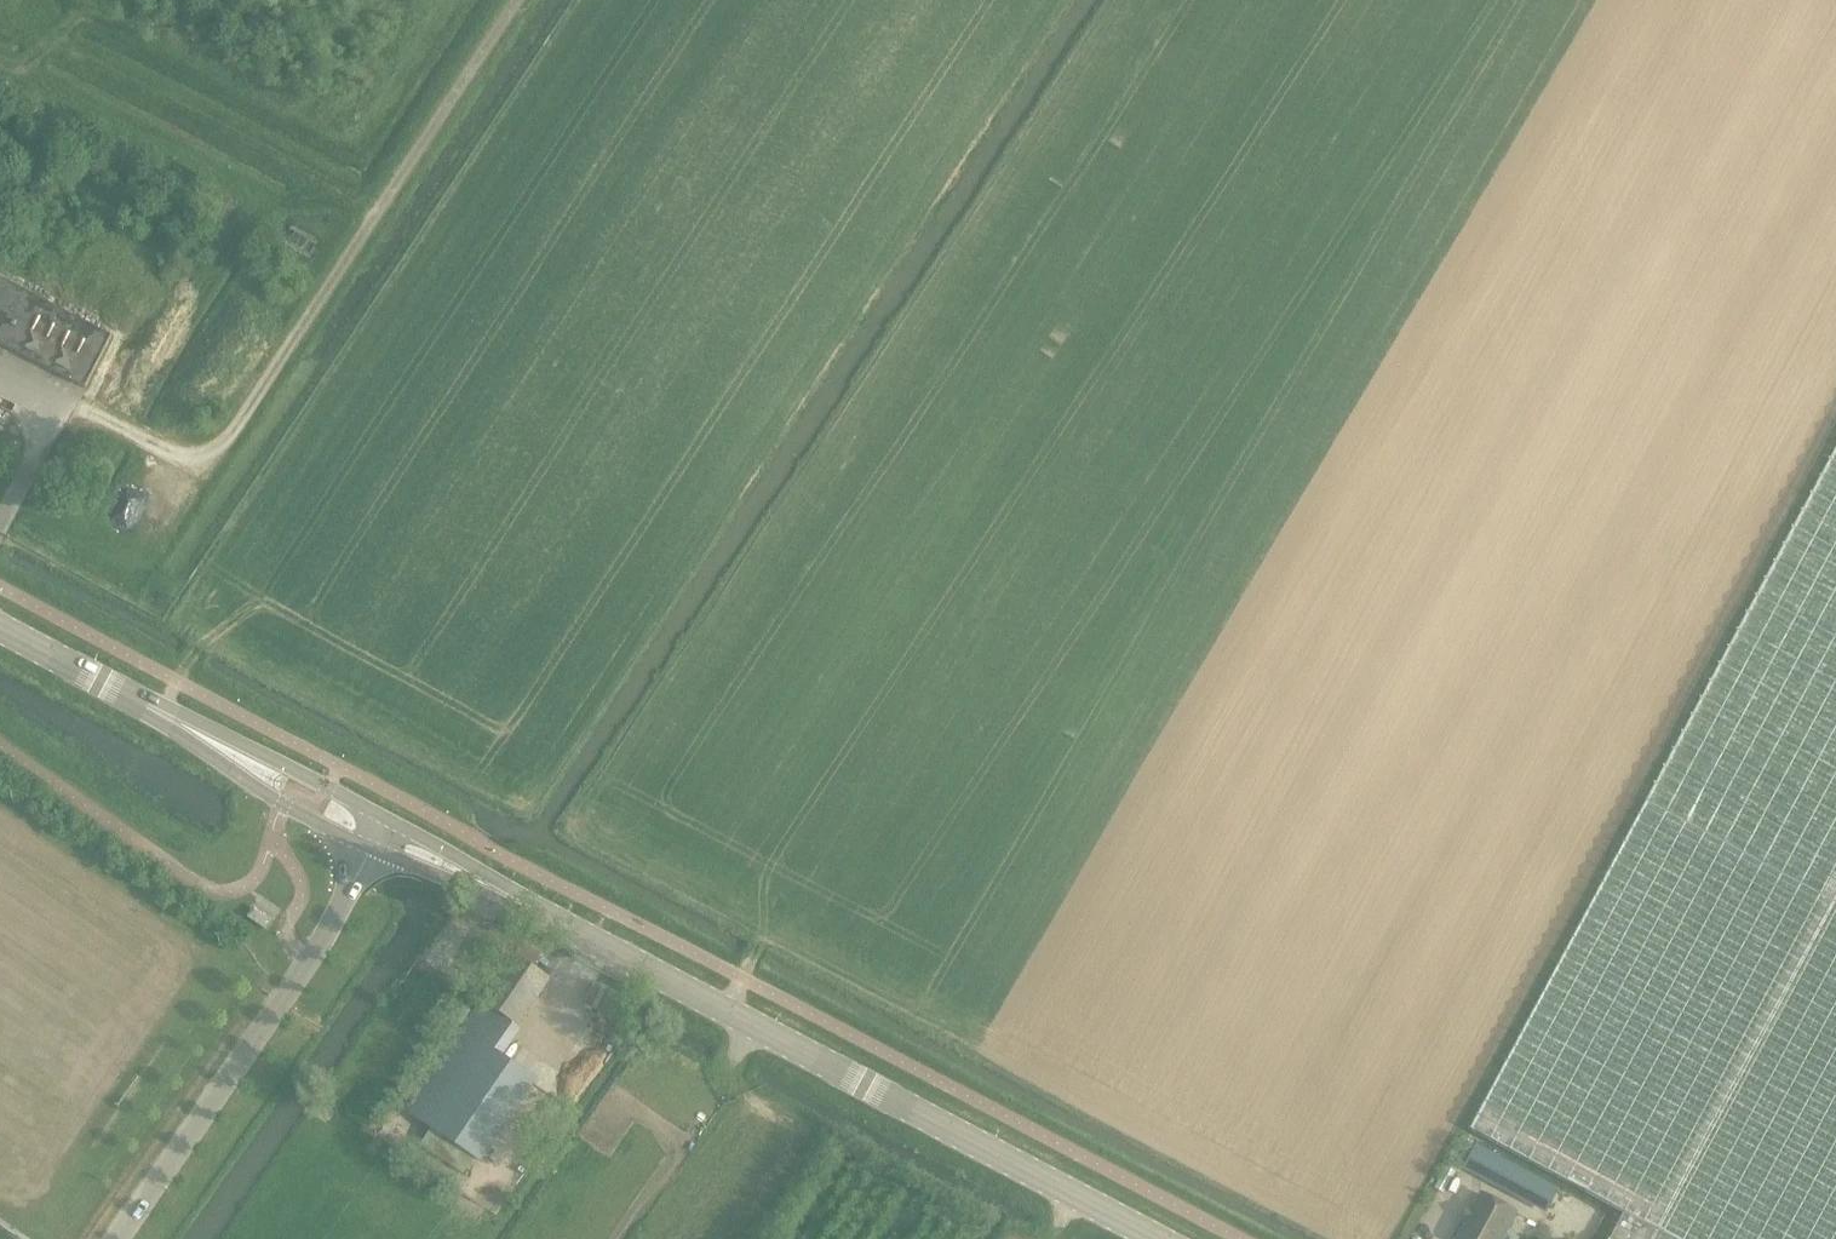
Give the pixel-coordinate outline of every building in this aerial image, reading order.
[(113,338),(0,280),(0,345),(86,389),(113,338)] [(1647,801),(1470,1130),(1625,1214),(1611,1238),(1835,1238),(1835,448),(1647,801)] [(553,982),(516,957),(410,1114),(484,1164),(539,1082),(502,1057),(553,982)] [(588,1007),(628,1029),(640,1006),(599,985),(588,1007)] [(1458,1238),(1503,1238),(1517,1214),(1482,1195),(1458,1238)]
